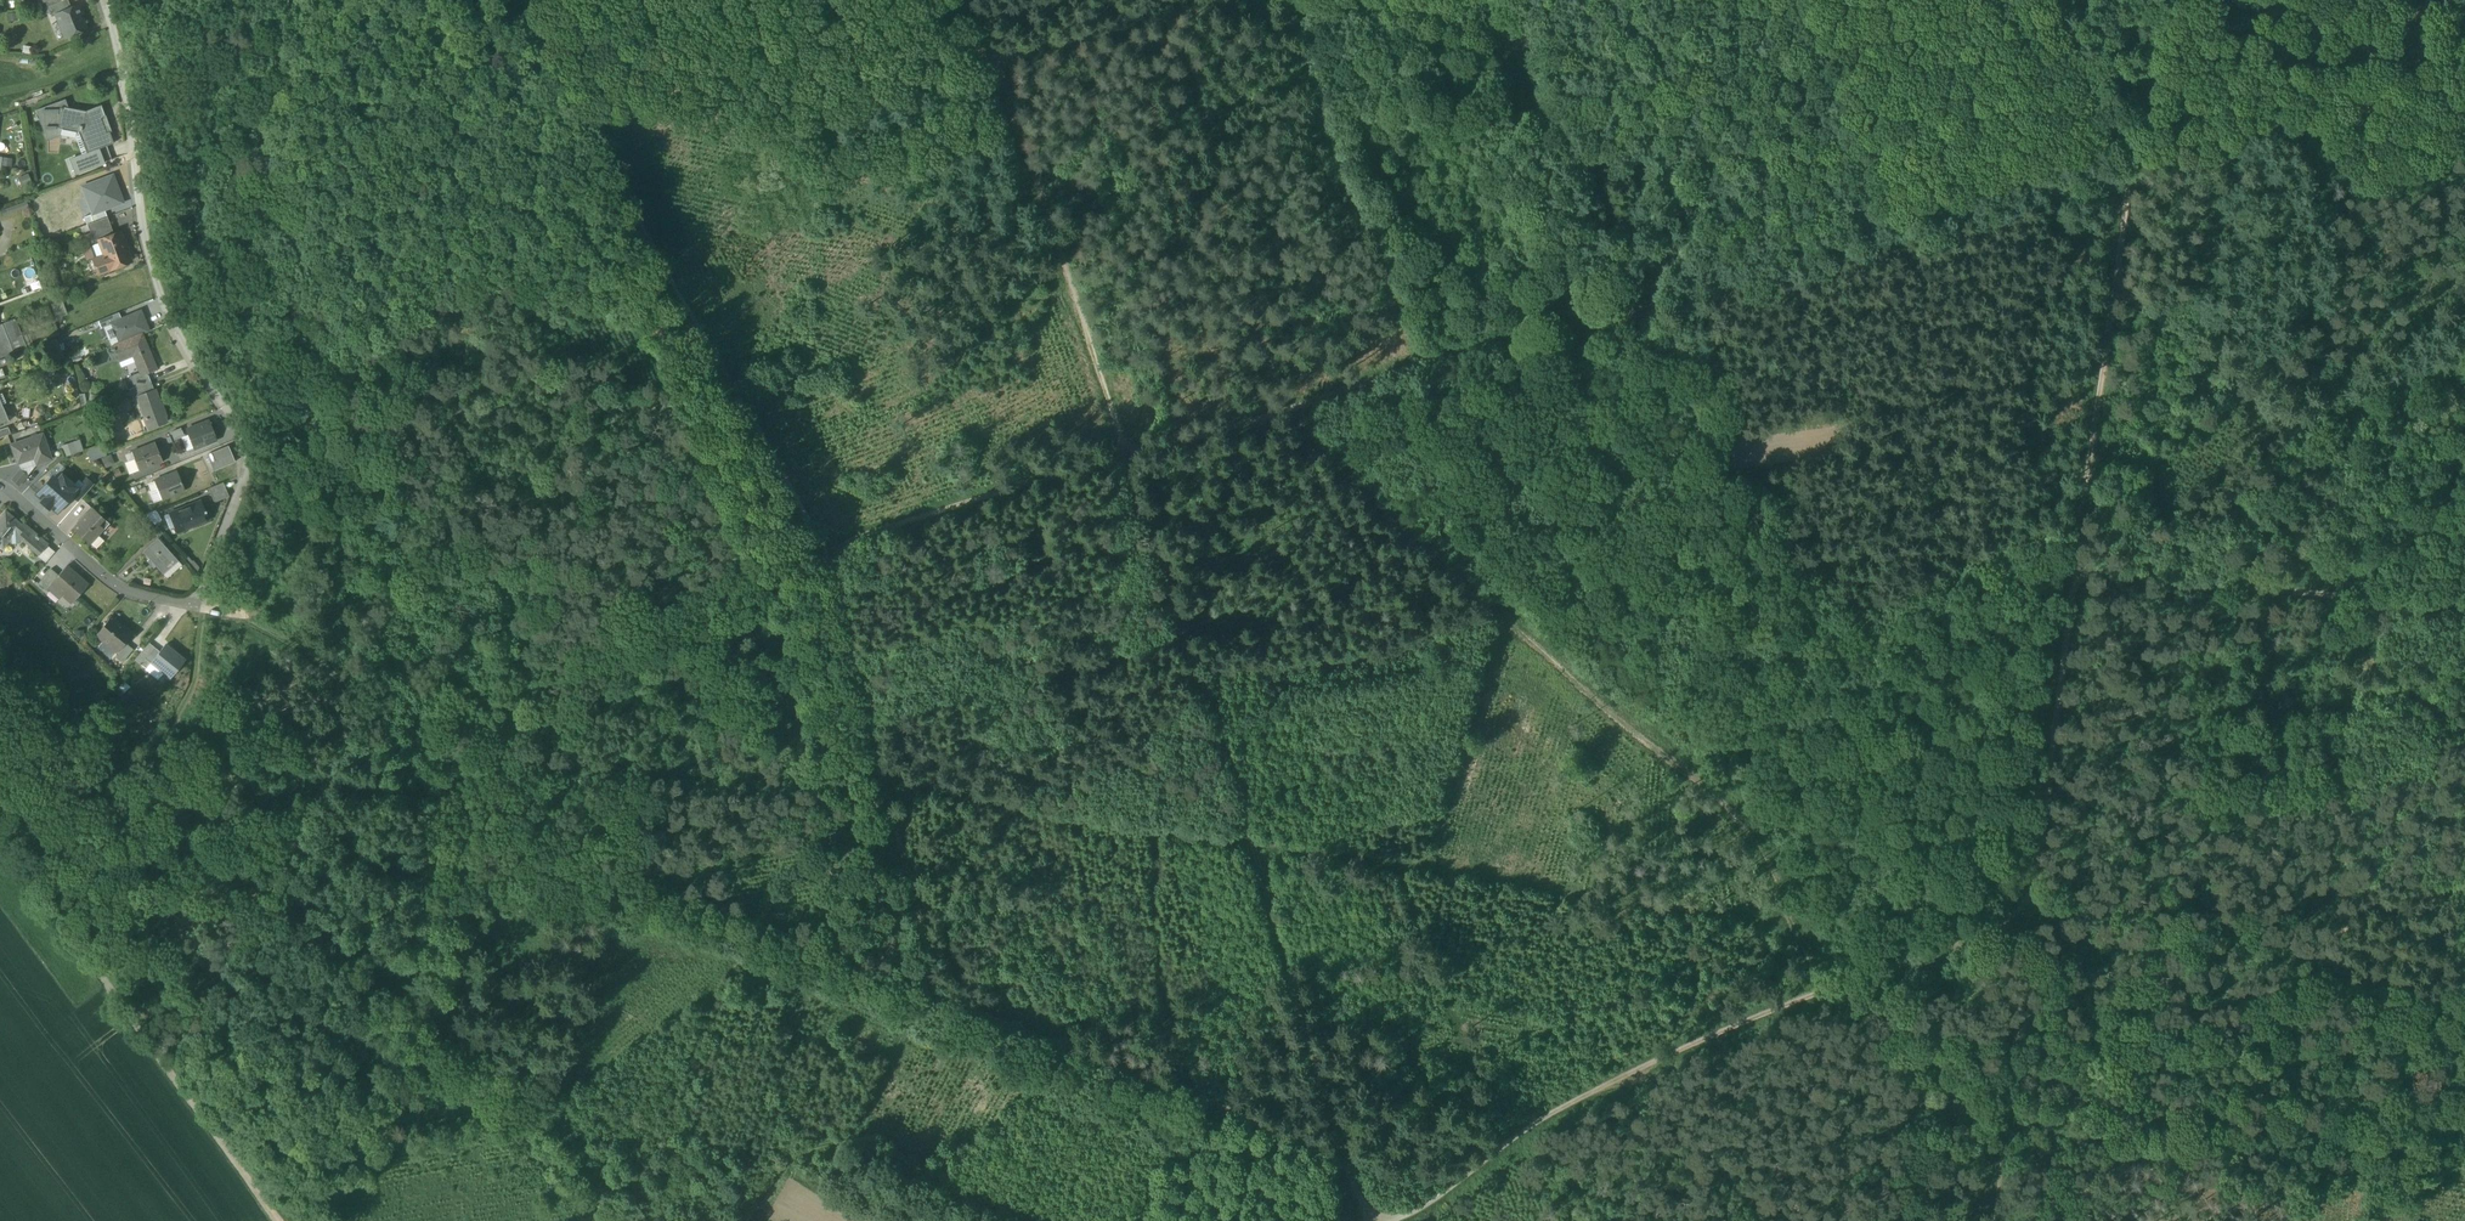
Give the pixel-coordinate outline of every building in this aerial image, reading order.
[(69,0),(63,0),(48,6),(53,16),(57,15),(57,14),(72,7),(69,0)] [(63,20),(69,36),(87,29),(77,5),(72,7),(57,14),(57,15),(60,21),(63,20)] [(16,12),(7,13),(8,22),(17,21),(16,12)] [(66,37),(69,36),(63,20),(60,21),(63,29),(66,37)] [(55,32),(63,29),(60,21),(52,24),(55,32)] [(34,47),(23,46),(22,54),(33,55),(34,47)] [(20,103),(22,108),(51,97),(49,92),(20,103)] [(61,128),(61,126),(57,125),(61,106),(67,108),(64,100),(36,110),(47,139),(60,135),(61,128)] [(85,111),(67,108),(61,106),(57,125),(61,126),(77,129),(76,131),(77,132),(81,131),(84,140),(81,142),(85,153),(86,154),(98,149),(105,146),(112,143),(108,131),(104,133),(99,118),(103,116),(104,116),(101,106),(85,111)] [(104,133),(108,131),(103,116),(99,118),(104,133)] [(103,162),(98,149),(86,154),(85,153),(79,155),(85,170),(103,162)] [(102,151),(98,149),(103,162),(106,161),(102,151)] [(73,158),(78,172),(85,170),(79,155),(73,158)] [(0,160),(0,167),(11,168),(12,158),(0,157),(0,160)] [(18,177),(21,187),(32,183),(29,173),(18,177)] [(93,214),(104,210),(125,202),(114,174),(82,186),(93,214)] [(0,211),(2,217),(29,207),(26,201),(0,211)] [(84,218),(87,224),(107,217),(104,210),(93,214),(84,218)] [(90,233),(92,239),(113,232),(107,217),(87,225),(90,233)] [(90,233),(87,225),(80,227),(83,235),(90,233)] [(92,239),(93,243),(99,241),(114,235),(113,232),(92,239)] [(90,233),(83,235),(81,236),(84,243),(88,241),(89,244),(93,243),(92,239),(90,233)] [(93,261),(98,274),(130,262),(120,233),(114,235),(99,241),(105,256),(93,261)] [(94,257),(89,244),(88,241),(84,243),(80,244),(86,260),(94,257)] [(61,299),(50,304),(56,318),(67,314),(61,299)] [(111,325),(119,344),(142,334),(149,332),(140,312),(121,320),(111,324),(111,325)] [(98,321),(101,329),(105,328),(111,325),(111,324),(121,320),(119,313),(98,321)] [(2,324),(7,337),(19,333),(14,319),(2,324)] [(119,344),(111,325),(105,328),(113,346),(119,344)] [(157,370),(142,334),(119,344),(113,346),(112,346),(118,359),(132,353),(140,373),(141,376),(147,374),(157,370)] [(12,353),(7,338),(0,341),(0,358),(12,353)] [(49,342),(57,361),(65,358),(57,339),(49,342)] [(130,377),(134,388),(151,382),(147,374),(141,376),(140,373),(130,377)] [(154,391),(151,382),(134,388),(129,390),(133,400),(137,398),(137,397),(154,391)] [(150,419),(153,427),(167,422),(164,417),(166,416),(163,409),(162,410),(155,390),(154,391),(137,397),(137,398),(145,420),(150,419)] [(194,448),(216,439),(209,422),(187,431),(188,433),(194,448)] [(10,434),(8,428),(0,430),(0,438),(10,434)] [(181,428),(172,432),(174,439),(181,436),(184,435),(181,428)] [(187,451),(194,448),(188,433),(184,435),(181,436),(187,451)] [(34,458),(37,464),(51,460),(42,434),(11,445),(18,464),(34,458)] [(79,440),(61,446),(64,458),(83,452),(79,440)] [(131,453),(138,470),(151,465),(151,466),(161,463),(154,442),(139,448),(140,449),(131,453)] [(103,446),(87,451),(90,461),(107,455),(103,446)] [(218,460),(221,467),(233,462),(227,446),(206,454),(210,464),(218,460)] [(287,457),(305,478),(314,471),(296,449),(287,457)] [(128,473),(138,470),(131,453),(125,455),(127,462),(124,463),(128,473)] [(27,476),(37,464),(34,458),(18,464),(21,470),(27,476)] [(213,470),(221,467),(218,460),(210,464),(213,470)] [(45,473),(50,478),(53,481),(60,473),(64,467),(58,462),(45,473)] [(12,480),(19,486),(27,476),(21,470),(12,480)] [(152,482),(155,489),(147,492),(152,504),(160,500),(173,495),(173,496),(183,492),(175,472),(175,473),(160,478),(161,479),(153,482),(152,482)] [(51,507),(57,513),(72,496),(78,489),(74,485),(60,473),(53,481),(50,478),(36,494),(43,500),(41,502),(49,509),(51,507)] [(72,496),(79,501),(93,485),(86,479),(82,483),(79,480),(74,485),(78,489),(72,496)] [(210,488),(216,502),(230,496),(224,482),(210,488)] [(176,527),(178,532),(185,528),(185,527),(198,521),(199,524),(208,519),(199,499),(184,506),(185,508),(178,511),(177,509),(169,512),(176,527)] [(73,530),(88,543),(96,535),(102,528),(95,522),(101,515),(91,506),(85,513),(86,515),(73,530)] [(38,555),(46,545),(47,544),(23,524),(22,525),(5,511),(0,516),(0,545),(3,548),(9,540),(12,542),(19,542),(22,539),(30,546),(30,547),(38,555)] [(146,515),(154,524),(161,518),(154,511),(146,515)] [(170,530),(176,527),(169,512),(163,515),(170,530)] [(109,523),(101,515),(95,522),(102,528),(103,530),(109,523)] [(101,540),(96,535),(88,543),(93,548),(101,540)] [(143,551),(162,573),(177,560),(158,538),(143,551)] [(37,556),(45,564),(55,553),(46,545),(38,555),(37,556)] [(182,566),(177,560),(162,573),(167,578),(182,566)] [(54,587),(72,603),(88,586),(66,566),(58,575),(50,584),(54,587)] [(38,584),(48,593),(54,587),(50,584),(58,575),(51,569),(38,584)] [(105,640),(118,650),(132,634),(111,617),(96,635),(104,642),(105,640)] [(116,657),(123,662),(133,650),(126,644),(116,657)] [(160,652),(151,662),(170,678),(184,661),(165,646),(160,652)] [(154,648),(140,665),(146,669),(151,662),(160,652),(154,648)]
